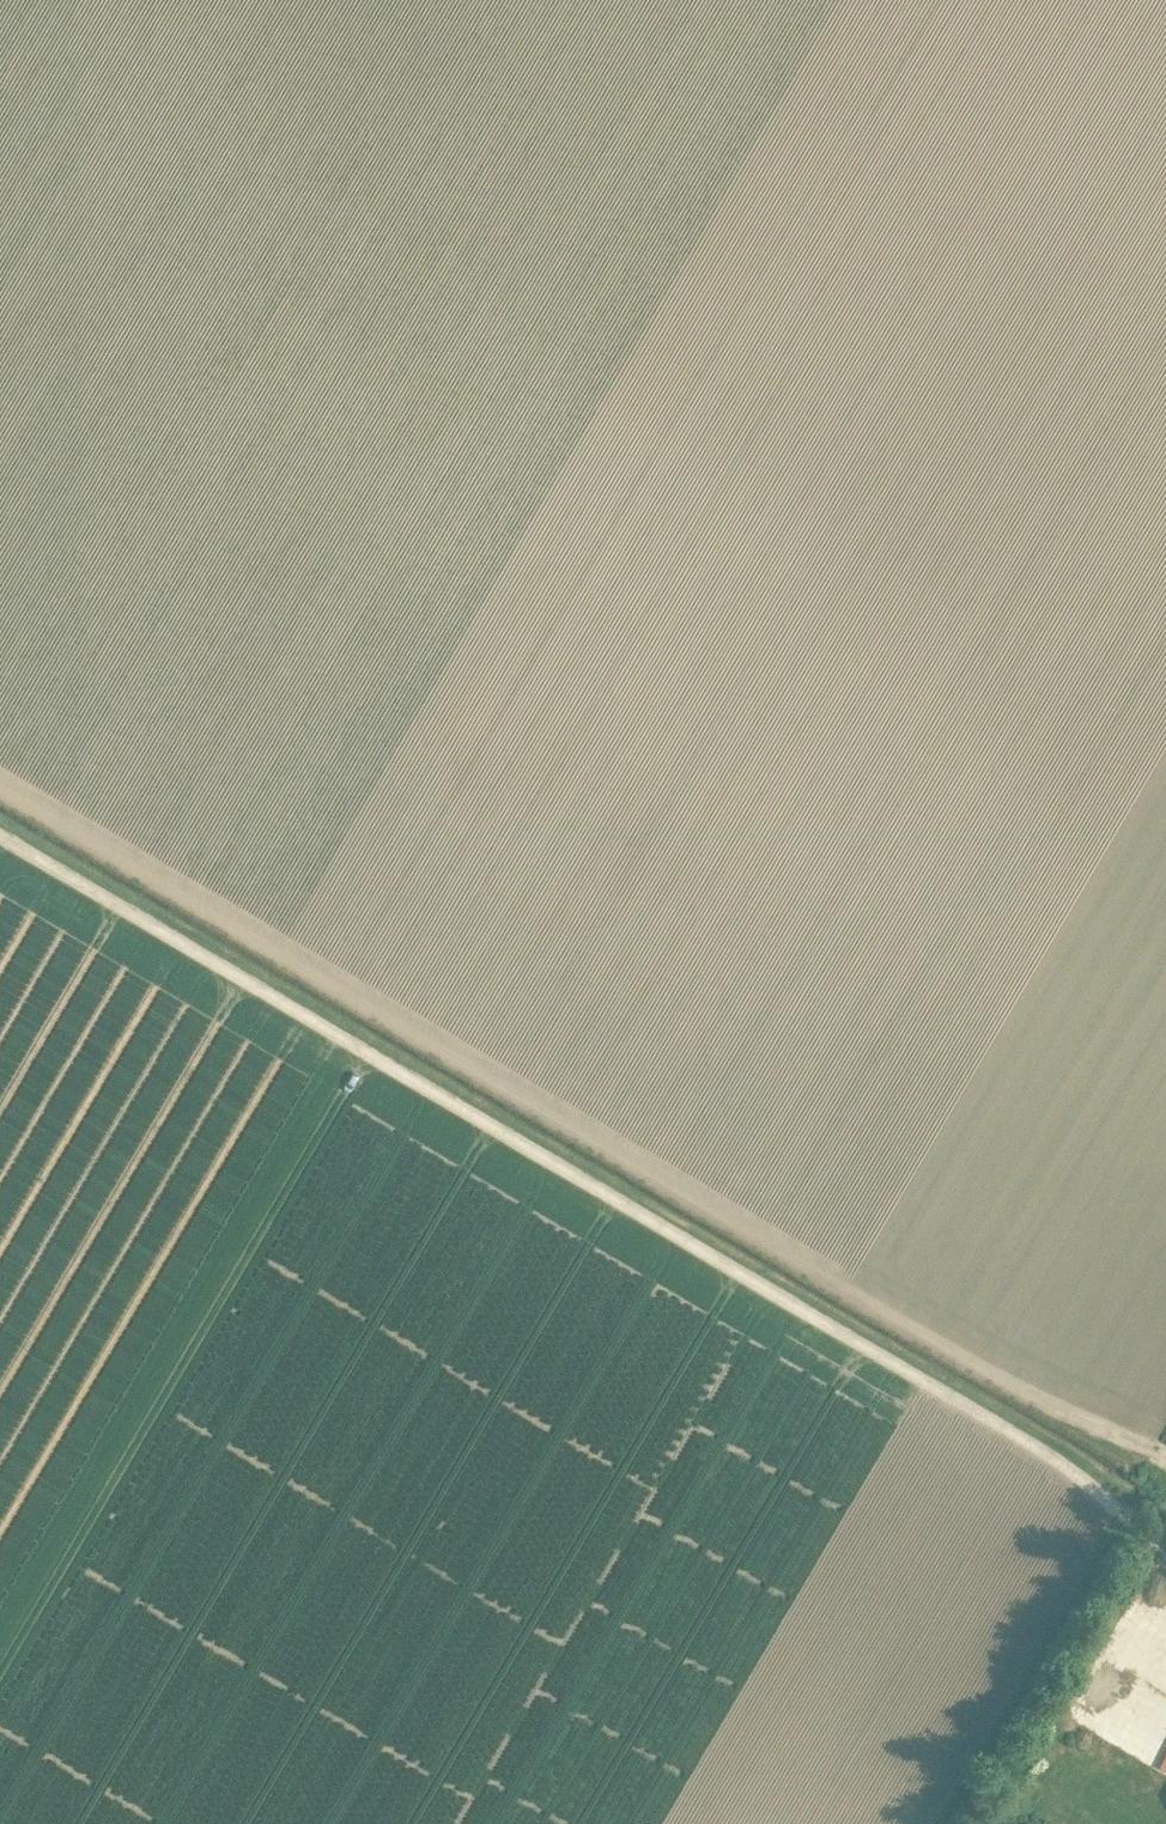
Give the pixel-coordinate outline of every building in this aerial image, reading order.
[(1165,1713),(1165,1641),(1146,1632),(1098,1741),(1144,1762),(1165,1713)]
